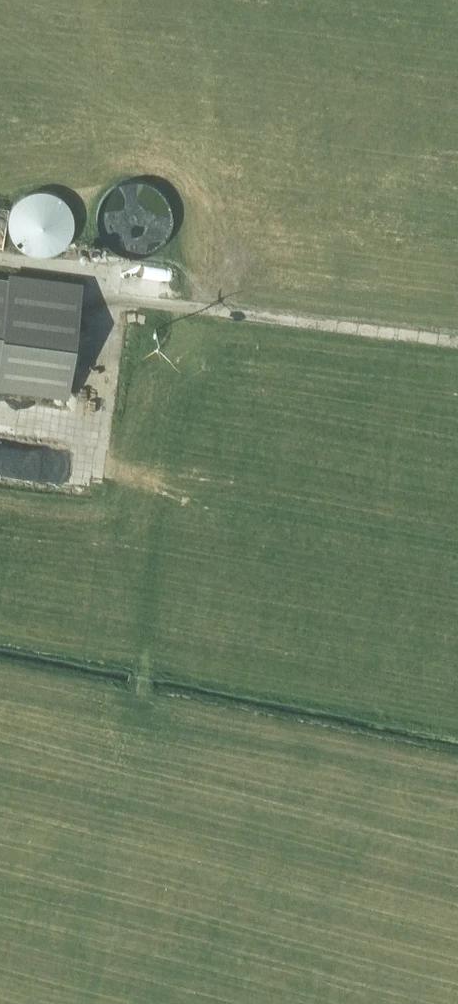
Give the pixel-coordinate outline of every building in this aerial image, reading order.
[(15,247),(75,248),(76,192),(15,191),(15,247)] [(7,274),(7,277),(0,276),(0,384),(67,392),(80,282),(7,274)] [(27,434),(28,404),(0,403),(0,433),(27,434)]
